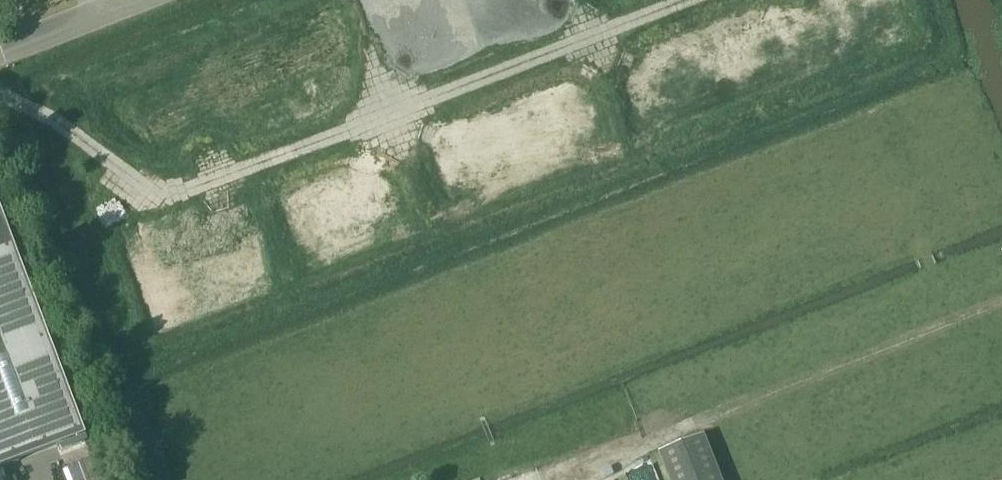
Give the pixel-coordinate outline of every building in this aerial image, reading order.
[(85,436),(0,210),(0,468),(85,436)] [(667,479),(720,479),(703,436),(657,454),(667,479)]
